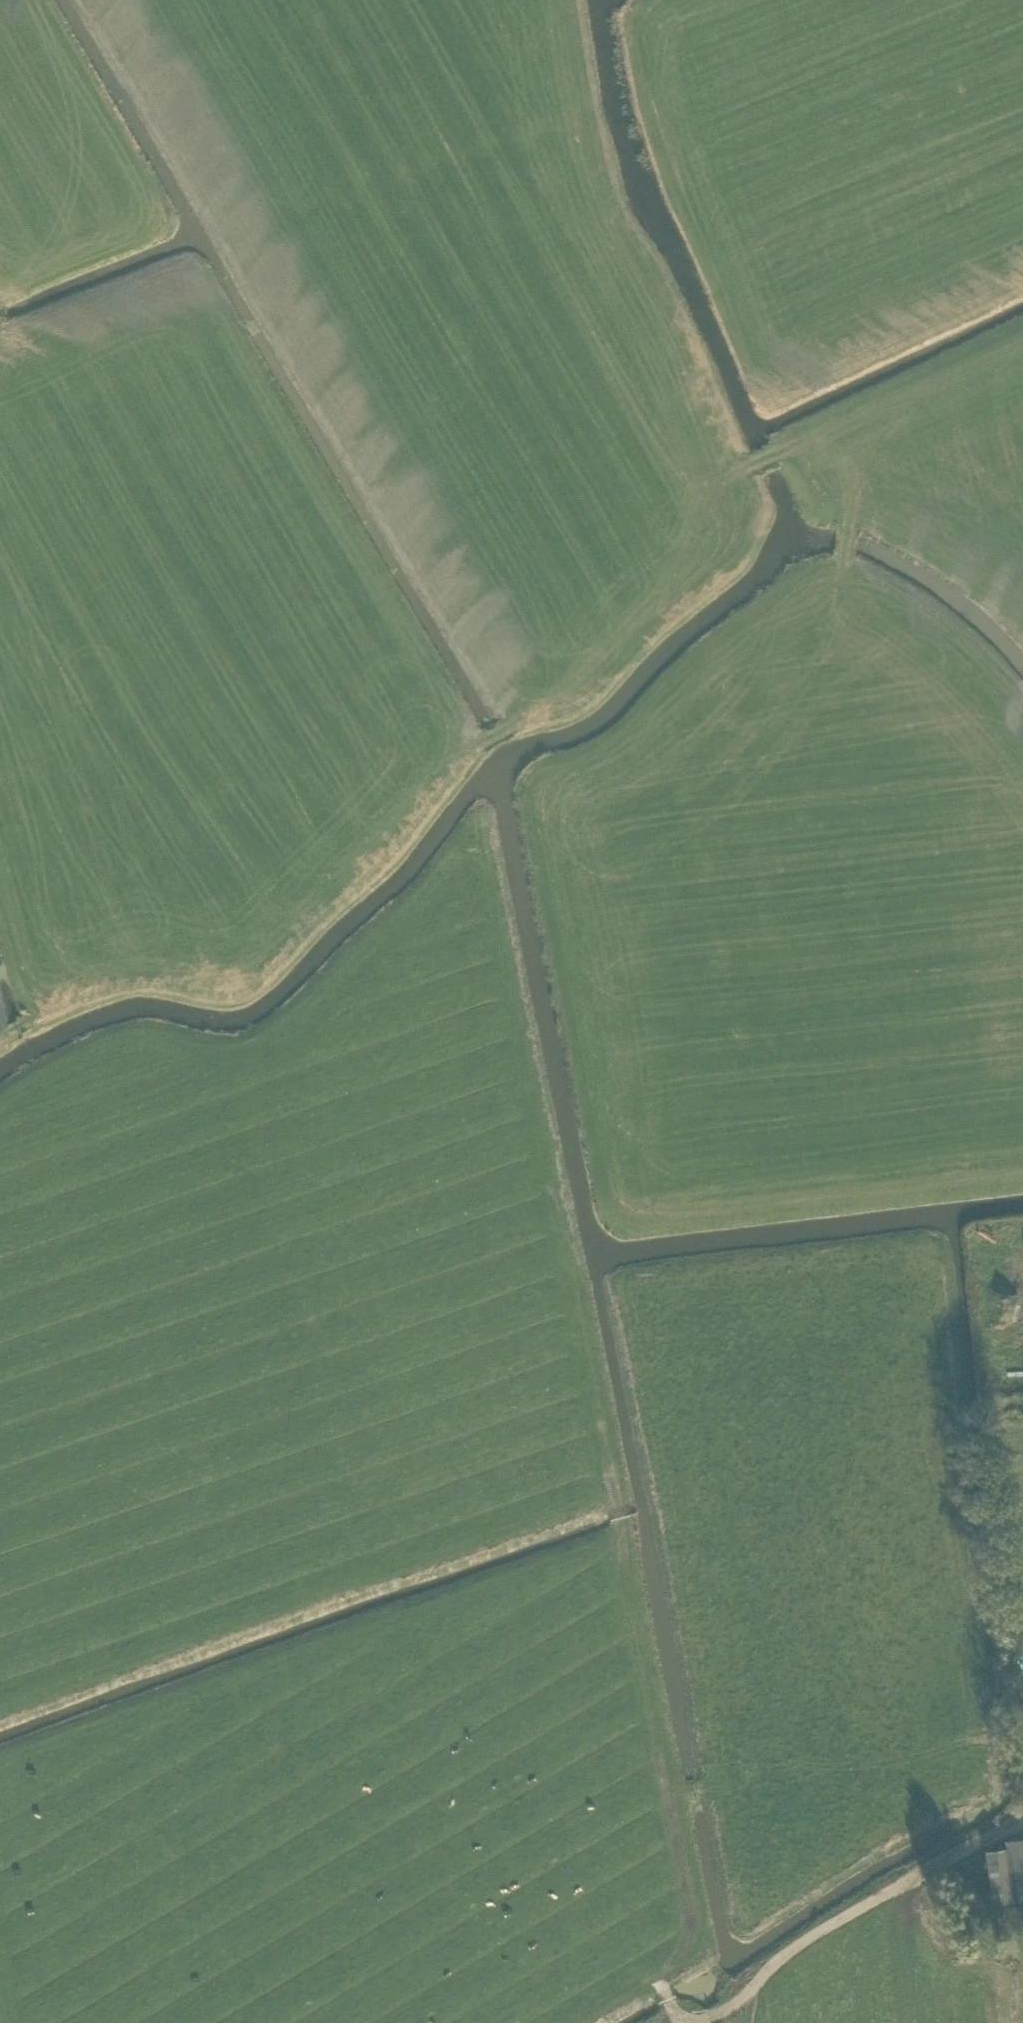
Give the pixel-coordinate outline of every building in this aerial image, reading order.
[(1015,1899),(1022,1898),(1022,1837),(1006,1840),(1007,1847),(984,1850),(991,1903),(1015,1899)]
